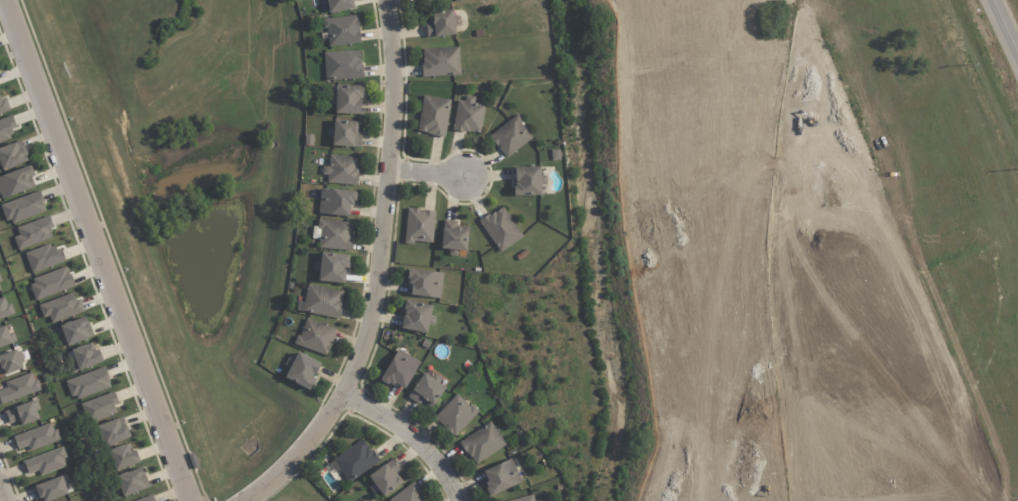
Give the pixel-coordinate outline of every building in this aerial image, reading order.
[(321,6),(327,5),(328,13),(354,8),(353,0),(320,0),(321,6)] [(455,35),(453,10),(425,11),(426,37),(455,35)] [(360,43),(357,15),(324,18),(327,46),(360,43)] [(459,75),(458,47),(422,48),(422,76),(459,75)] [(324,52),(324,80),(361,79),(360,51),(324,52)] [(361,85),(331,85),(331,104),(335,104),(335,113),(361,114),(361,85)] [(457,100),(452,130),(480,134),(484,105),(474,104),(475,97),(465,95),(464,101),(457,100)] [(417,133),(445,136),(449,99),(422,96),(417,133)] [(6,98),(0,100),(0,99),(0,114),(10,111),(6,98)] [(532,138),(516,116),(488,135),(505,158),(532,138)] [(9,132),(16,130),(13,117),(0,120),(0,143),(11,140),(9,132)] [(360,147),(361,132),(357,132),(357,121),(333,120),(333,128),(327,128),(327,137),(332,137),(332,146),(360,147)] [(3,171),(28,160),(20,140),(0,149),(0,164),(3,171)] [(358,157),(329,155),(328,166),(322,166),(321,175),(327,175),(327,184),(357,185),(358,157)] [(1,198),(35,187),(28,166),(0,176),(0,194),(1,198)] [(514,196),(541,195),(540,167),(513,167),(514,196)] [(351,217),(354,192),(321,188),(318,213),(351,217)] [(5,223),(46,213),(41,193),(0,202),(5,223)] [(480,220),(497,252),(521,239),(505,207),(480,220)] [(432,243),(434,211),(406,209),(404,243),(412,244),(412,241),(432,243)] [(13,237),(17,249),(55,237),(48,217),(16,227),(19,235),(13,237)] [(350,250),(353,223),(315,220),(313,238),(319,239),(318,247),(350,250)] [(448,255),(457,256),(457,251),(467,251),(468,226),(457,226),(458,221),(442,220),(441,249),(448,249),(448,255)] [(57,242),(25,254),(32,273),(64,262),(57,242)] [(348,255),(321,252),(319,267),(318,281),(343,283),(345,267),(347,267),(348,255)] [(28,280),(36,300),(74,286),(66,266),(28,280)] [(440,298),(443,273),(410,269),(407,295),(440,298)] [(344,291),(307,284),(302,311),(338,319),(344,291)] [(42,318),(49,316),(50,321),(84,314),(81,299),(74,301),(73,295),(38,303),(42,318)] [(6,297),(0,299),(0,319),(12,315),(6,297)] [(401,328),(426,333),(428,325),(434,326),(435,317),(430,316),(432,306),(404,300),(402,312),(404,313),(401,328)] [(63,345),(91,338),(87,318),(58,324),(63,345)] [(295,345),(326,356),(336,330),(304,318),(295,345)] [(16,342),(10,325),(0,329),(0,348),(16,342)] [(71,350),(77,370),(102,362),(98,349),(92,351),(90,344),(71,350)] [(381,378),(403,390),(419,361),(397,349),(381,378)] [(21,370),(17,351),(0,355),(0,371),(1,374),(21,370)] [(284,366),(289,368),(284,378),(308,389),(321,363),(297,353),(294,360),(288,357),(284,366)] [(65,381),(72,401),(111,387),(104,367),(65,381)] [(444,387),(438,384),(440,380),(422,371),(408,398),(420,404),(421,402),(433,408),(444,387)] [(34,373),(5,381),(7,388),(0,390),(0,403),(39,392),(34,373)] [(81,403),(88,424),(114,415),(112,407),(119,405),(114,392),(81,403)] [(454,437),(477,413),(457,394),(434,417),(454,437)] [(19,420),(21,426),(39,419),(33,401),(3,411),(8,424),(19,420)] [(103,446),(129,439),(123,418),(97,425),(103,446)] [(459,442),(475,465),(505,444),(489,421),(459,442)] [(17,450),(27,447),(29,451),(59,441),(53,423),(13,436),(17,450)] [(332,459),(348,482),(378,462),(363,439),(332,459)] [(131,442),(107,451),(115,471),(139,462),(131,442)] [(39,475),(67,466),(61,448),(22,461),(27,474),(38,471),(39,475)] [(381,498),(401,484),(394,475),(400,471),(391,459),(368,477),(373,484),(371,485),(381,498)] [(521,483),(511,459),(481,471),(491,495),(521,483)] [(114,477),(122,497),(148,488),(141,467),(114,477)] [(63,476),(33,486),(37,500),(48,500),(70,494),(63,476)] [(389,500),(426,500),(413,483),(388,500),(389,500)]
